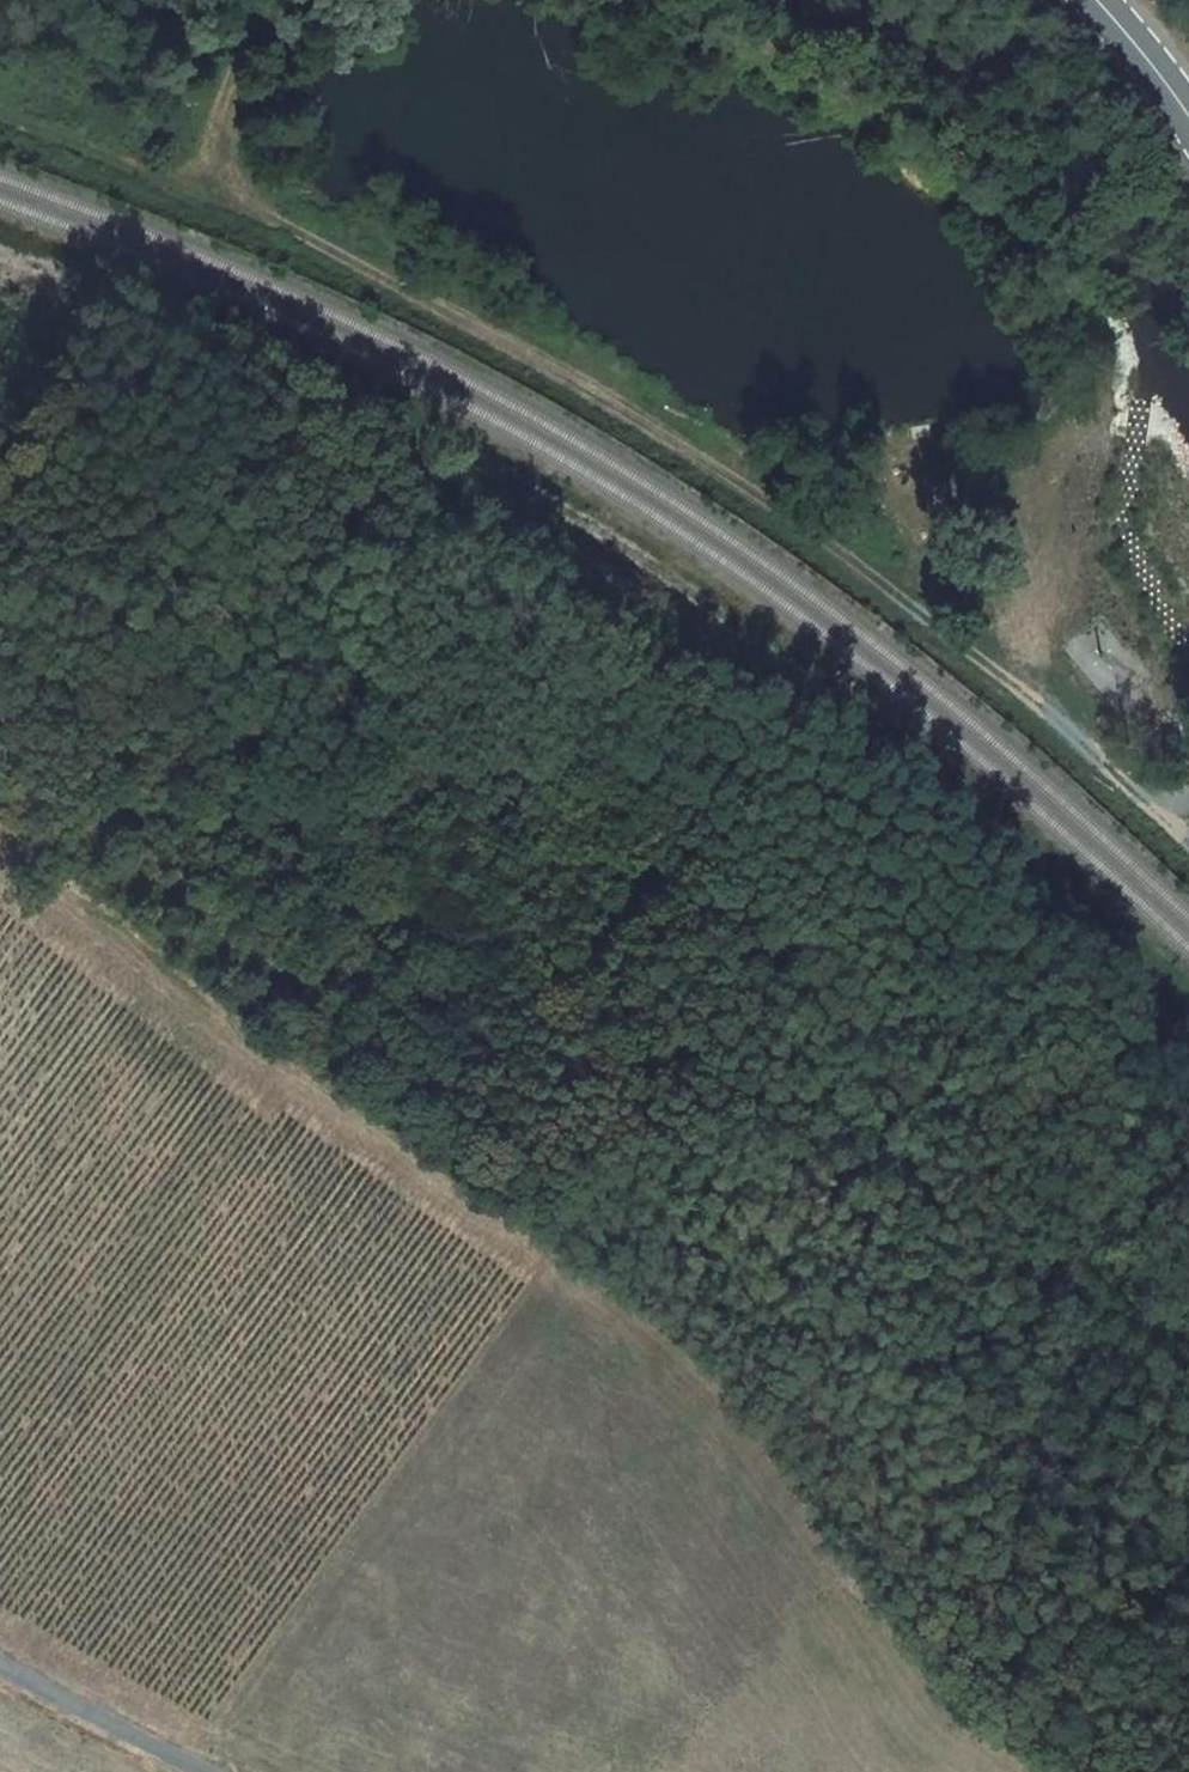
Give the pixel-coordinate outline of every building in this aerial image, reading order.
[(1111,666),(1095,680),(1122,710),(1155,681),(1121,641),(1103,657),(1111,666)]
